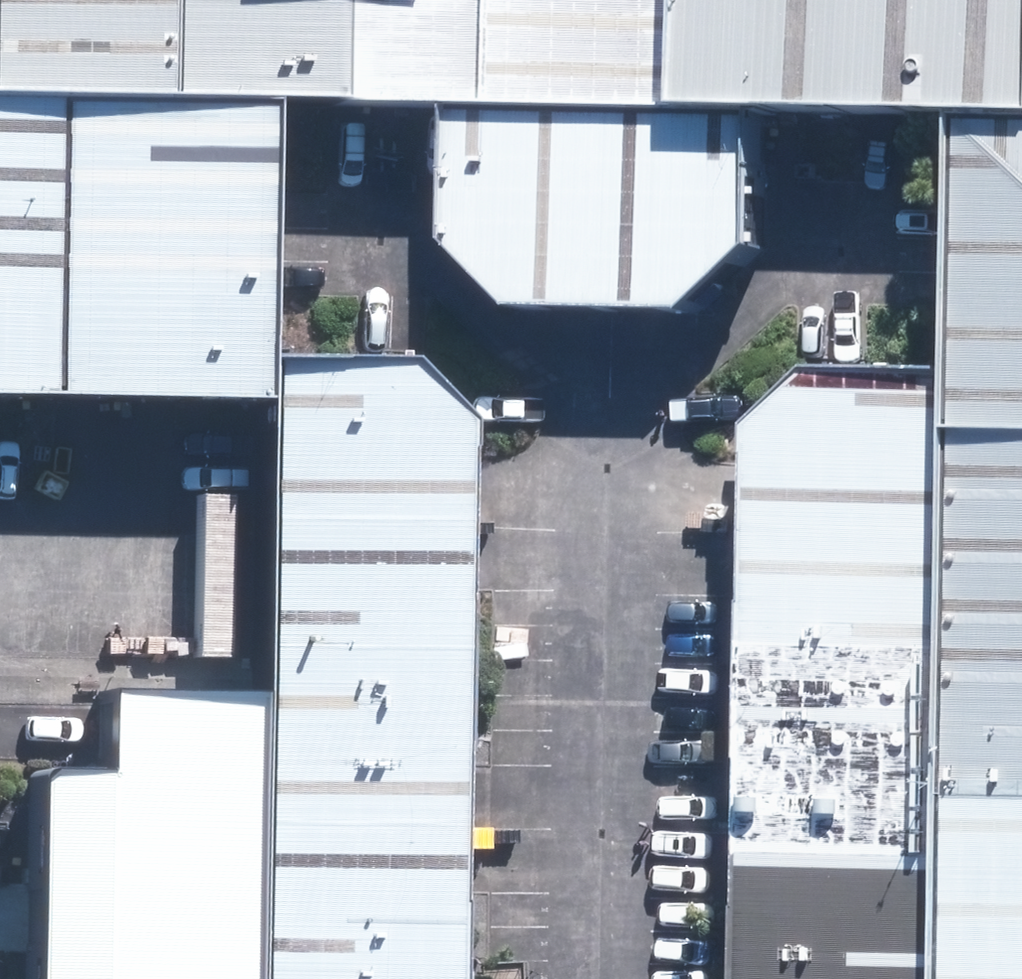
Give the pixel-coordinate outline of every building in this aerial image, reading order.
[(182,128),(184,0),(0,0),(0,125),(182,128)] [(182,128),(265,129),(455,131),(512,133),(514,0),(184,0),(182,128)] [(512,133),(614,135),(696,136),(698,0),(514,0),(512,133)] [(696,136),(759,138),(966,140),(1021,141),(1021,0),(698,0),(696,136)] [(182,128),(0,125),(0,421),(260,425),(261,359),(265,129),(182,128)] [(512,133),(455,131),(456,241),(516,307),(613,311),(614,135),(512,133)] [(760,241),(759,138),(696,136),(614,135),(613,311),(691,313),(760,241)] [(966,140),(961,374),(958,525),(956,657),(953,841),(950,978),(1021,978),(1021,141),(966,140)] [(256,518),(451,527),(453,420),(392,360),(261,359),(260,425),(256,518)] [(755,423),(754,524),(958,525),(961,374),(815,371),(755,423)] [(249,698),(445,701),(451,527),(256,518),(249,698)] [(754,524),(752,653),(956,657),(958,525),(754,524)] [(752,653),(748,838),(953,841),(956,657),(752,653)] [(246,900),(249,698),(89,695),(88,770),(26,773),(21,978),(244,978),(246,900)] [(246,900),(440,901),(445,701),(249,698),(246,900)] [(743,978),(950,978),(953,841),(748,838),(743,978)] [(440,901),(246,900),(244,978),(440,978),(440,901)]
